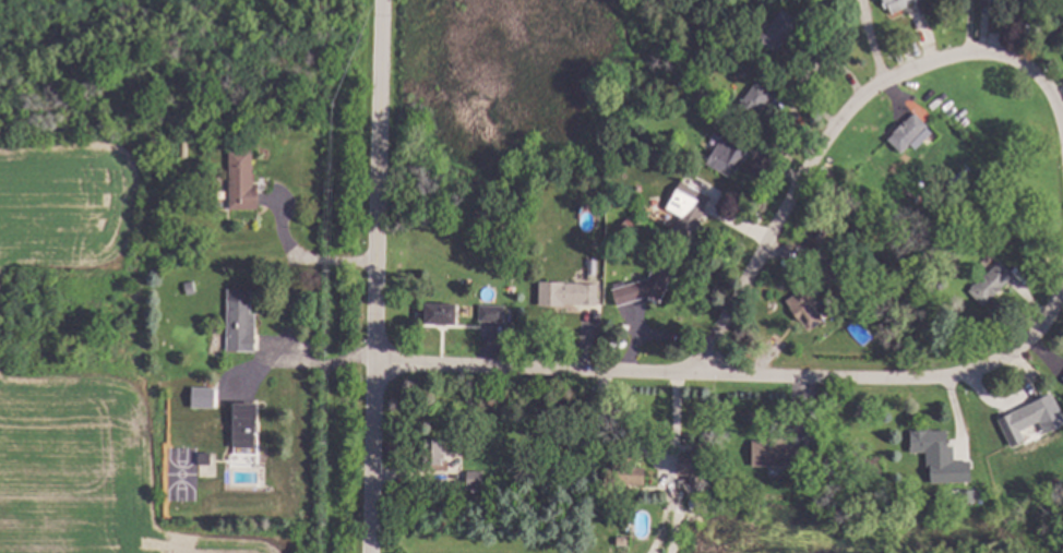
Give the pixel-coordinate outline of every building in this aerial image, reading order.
[(885,10),(881,0),(919,0),(892,12),(891,8),(885,10)] [(798,21),(777,52),(754,37),(764,23),(771,27),(781,10),(798,21)] [(775,93),(752,123),(736,111),(759,81),(775,93)] [(930,128),(903,154),(888,140),(916,112),(930,128)] [(752,145),(732,179),(707,165),(726,131),(752,145)] [(253,183),(260,183),(260,208),(229,208),(229,149),(253,149),(253,183)] [(962,183),(955,191),(947,184),(955,177),(962,183)] [(712,197),(691,237),(674,228),(681,215),(668,208),(681,181),(712,197)] [(548,190),(541,193),(538,187),(546,184),(548,190)] [(503,248),(493,249),(492,240),(503,239),(503,248)] [(912,259),(905,263),(900,251),(908,248),(912,259)] [(1015,276),(984,305),(970,291),(1001,261),(1015,276)] [(673,272),(661,302),(648,298),(618,306),(613,290),(649,279),(657,264),(673,272)] [(952,289),(939,293),(935,284),(948,279),(952,289)] [(196,293),(187,296),(184,282),(195,281),(196,293)] [(599,284),(598,309),(539,305),(540,281),(599,284)] [(828,306),(821,313),(826,321),(810,333),(787,301),(811,282),(828,306)] [(252,289),(251,313),(259,313),(258,351),(227,350),(229,289),(252,289)] [(458,305),(457,326),(427,325),(428,304),(458,305)] [(506,306),(505,322),(480,321),(481,304),(506,306)] [(1056,414),(1012,436),(1002,417),(1047,395),(1056,414)] [(255,447),(235,447),(235,401),(255,402),(255,447)] [(948,447),(965,464),(953,476),(942,464),(940,467),(930,457),(927,458),(925,452),(913,454),(912,432),(947,431),(948,447)] [(444,440),(443,464),(425,464),(426,438),(444,440)] [(789,445),(815,445),(815,464),(796,464),(796,460),(790,460),(790,467),(753,467),(753,440),(789,440),(789,445)] [(212,453),(212,465),(199,465),(200,453),(212,453)] [(706,455),(705,485),(690,485),(690,474),(679,474),(680,454),(706,455)] [(636,468),(646,468),(646,484),(613,484),(613,457),(636,457),(636,468)] [(485,471),(485,486),(468,485),(469,471),(485,471)] [(583,472),(583,483),(565,482),(565,471),(583,472)] [(1050,498),(1032,498),(1034,483),(1050,483),(1050,498)] [(816,484),(815,494),(808,493),(808,484),(816,484)] [(848,497),(834,497),(834,486),(847,485),(848,497)] [(630,545),(618,545),(618,537),(630,538),(630,545)]
